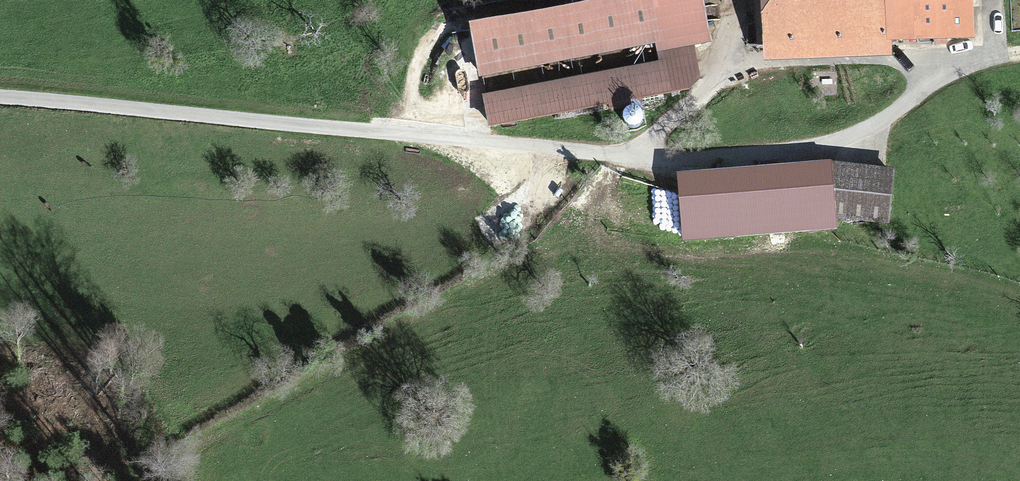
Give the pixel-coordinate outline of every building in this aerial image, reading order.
[(461,27),(472,81),(655,44),(659,60),(487,95),(494,130),(700,87),(692,48),(709,44),(699,0),(592,0),(461,27)] [(759,58),(759,61),(890,58),(890,55),(890,42),(974,40),(973,0),(757,0),(759,58)] [(644,119),(644,116),(642,112),(640,110),(637,108),(634,107),(630,108),(627,109),(625,112),(623,115),(622,118),(623,122),(625,125),(628,127),(631,129),(635,129),(638,128),(641,126),(643,123),(644,119)] [(899,168),(828,163),(674,180),(676,193),(682,252),(835,235),(834,226),(895,230),(899,168)]
